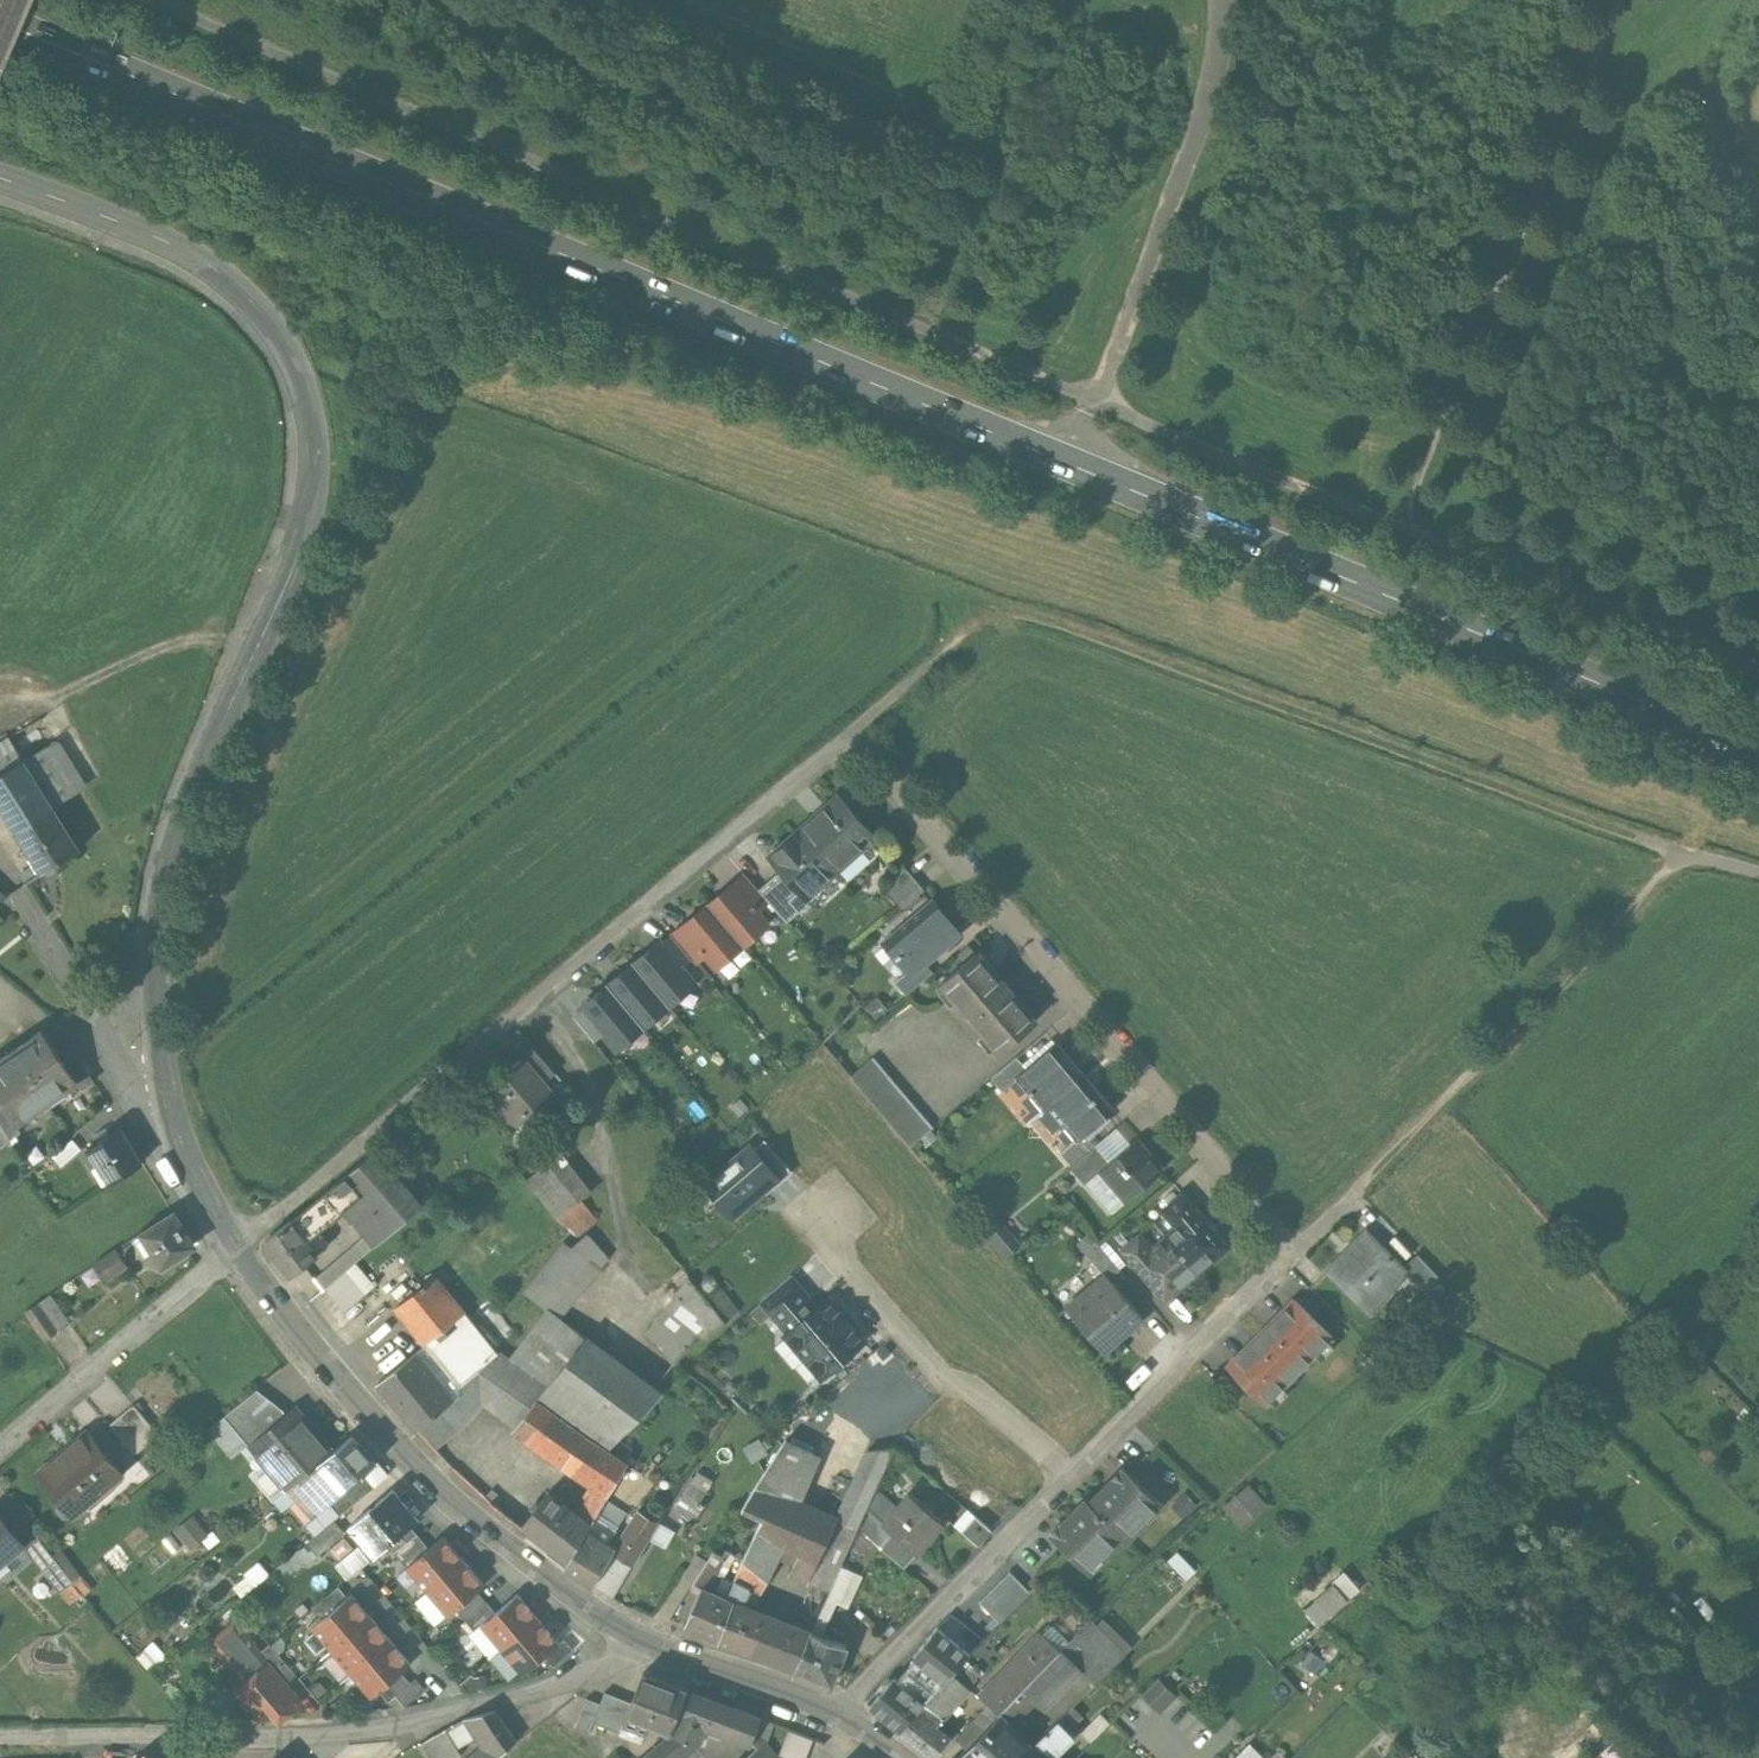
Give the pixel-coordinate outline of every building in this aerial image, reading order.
[(23,761),(8,738),(0,743),(0,776),(23,761)] [(23,761),(52,808),(81,790),(52,744),(23,761)] [(53,809),(52,808),(23,761),(0,776),(0,804),(17,831),(53,809)] [(799,833),(834,872),(875,837),(839,797),(799,833)] [(79,852),(53,809),(17,831),(43,874),(79,852)] [(769,857),(781,870),(800,892),(805,897),(834,872),(799,833),(798,831),(769,857)] [(906,869),(885,887),(903,908),(924,890),(906,869)] [(758,891),(767,901),(787,923),(799,912),(790,901),(800,892),(781,870),(758,891)] [(733,886),(755,911),(756,911),(767,901),(758,891),(745,876),(734,885),(733,886)] [(708,906),(743,947),(768,925),(756,911),(755,911),(733,886),(734,885),(733,884),(708,906)] [(934,902),(883,946),(885,948),(888,944),(897,954),(893,958),(907,974),(909,976),(924,963),(960,932),(934,902)] [(684,927),(706,953),(705,953),(717,968),(743,947),(708,906),(683,927),(683,928),(684,927)] [(673,937),(691,959),(694,963),(705,953),(706,953),(684,927),(683,928),(673,937)] [(662,946),(680,968),(691,959),(673,937),(662,946)] [(634,965),(668,1006),(694,985),(680,968),(662,946),(659,943),(634,965)] [(941,984),(1000,1053),(1036,1021),(977,953),(941,984)] [(932,973),(924,963),(909,976),(907,974),(896,983),(906,996),(932,973)] [(608,986),(643,1027),(668,1006),(634,965),(608,986)] [(585,1010),(604,1032),(617,1049),(643,1027),(608,986),(583,1008),(585,1010)] [(585,1010),(574,1019),(593,1041),(604,1032),(585,1010)] [(13,1051),(48,1103),(77,1084),(78,1083),(66,1064),(43,1030),(13,1051)] [(1043,1112),(1046,1110),(1083,1078),(1055,1046),(1015,1080),(1043,1112)] [(535,1049),(522,1060),(545,1087),(558,1076),(535,1049)] [(14,1126),(16,1124),(48,1103),(13,1051),(0,1059),(0,1105),(1,1107),(14,1126)] [(79,1055),(66,1064),(78,1083),(77,1084),(81,1091),(95,1081),(79,1055)] [(873,1058),(850,1077),(910,1148),(933,1128),(873,1058)] [(545,1087),(522,1060),(487,1090),(518,1127),(553,1097),(545,1087)] [(1046,1110),(1074,1142),(1075,1143),(1084,1135),(1106,1116),(1099,1107),(1104,1103),(1083,1078),(1046,1110)] [(8,1140),(21,1132),(16,1124),(14,1126),(1,1107),(0,1107),(0,1128),(8,1140)] [(121,1127),(87,1148),(109,1183),(143,1162),(121,1127)] [(8,1140),(0,1128),(0,1146),(8,1140)] [(1070,1167),(1094,1147),(1084,1135),(1075,1143),(1074,1142),(1059,1154),(1070,1167)] [(61,1166),(81,1150),(73,1140),(53,1156),(61,1166)] [(754,1149),(779,1178),(789,1168),(764,1140),(754,1149)] [(1135,1141),(1100,1171),(1127,1202),(1161,1172),(1135,1141)] [(705,1184),(733,1216),(779,1178),(754,1149),(751,1145),(705,1184)] [(1082,1180),(1105,1160),(1094,1147),(1070,1167),(1082,1180)] [(375,1150),(291,1221),(307,1243),(314,1237),(363,1195),(380,1215),(362,1230),(366,1235),(376,1246),(423,1205),(375,1150)] [(526,1181),(557,1219),(581,1200),(590,1192),(559,1153),(526,1181)] [(1162,1213),(1172,1225),(1191,1208),(1181,1196),(1162,1213)] [(581,1200),(557,1219),(576,1237),(595,1221),(581,1200)] [(1165,1238),(1196,1274),(1226,1248),(1191,1208),(1172,1225),(1176,1229),(1165,1238)] [(173,1213),(135,1237),(147,1255),(153,1251),(163,1268),(195,1248),(173,1213)] [(291,1221),(267,1240),(293,1275),(317,1256),(313,1251),(320,1245),(314,1237),(307,1243),(291,1221)] [(1326,1271),(1369,1314),(1385,1297),(1382,1294),(1406,1270),(1366,1231),(1326,1271)] [(549,1311),(560,1319),(609,1258),(587,1234),(572,1248),(564,1242),(524,1292),(548,1311),(549,1311)] [(316,1277),(326,1288),(347,1271),(358,1262),(376,1246),(366,1235),(316,1277)] [(1128,1260),(1121,1252),(1123,1251),(1111,1236),(1099,1245),(1116,1265),(1119,1268),(1128,1260)] [(1164,1302),(1196,1274),(1165,1238),(1150,1251),(1139,1237),(1123,1251),(1121,1252),(1128,1260),(1164,1302)] [(1116,1265),(1099,1245),(1095,1241),(1082,1252),(1103,1276),(1116,1265)] [(117,1249),(93,1266),(104,1282),(128,1265),(117,1249)] [(1417,1256),(1407,1265),(1428,1288),(1439,1278),(1417,1256)] [(358,1262),(347,1271),(365,1293),(376,1284),(358,1262)] [(326,1288),(325,1289),(344,1311),(365,1293),(347,1271),(326,1288)] [(482,1367),(497,1350),(434,1274),(393,1308),(424,1345),(458,1386),(482,1367)] [(785,1324),(792,1332),(820,1308),(792,1275),(760,1302),(781,1327),(785,1324)] [(696,1287),(726,1322),(739,1312),(719,1288),(709,1276),(696,1287)] [(704,1341),(726,1322),(696,1287),(689,1278),(648,1334),(676,1363),(699,1335),(704,1341)] [(1108,1281),(1090,1297),(1085,1292),(1065,1310),(1102,1352),(1141,1319),(1108,1281)] [(48,1296),(25,1312),(46,1342),(69,1326),(48,1296)] [(787,1336),(822,1377),(864,1340),(852,1327),(853,1326),(841,1313),(840,1313),(829,1300),(820,1308),(792,1332),(787,1336)] [(1295,1300),(1261,1334),(1298,1371),(1332,1337),(1295,1300)] [(509,1361),(545,1390),(585,1338),(560,1319),(549,1311),(548,1311),(509,1361)] [(1261,1334),(1227,1368),(1264,1405),(1298,1371),(1261,1334)] [(522,1421),(515,1429),(609,1494),(627,1464),(607,1451),(661,1395),(585,1338),(545,1390),(536,1401),(522,1421)] [(416,1430),(440,1410),(460,1395),(454,1390),(458,1386),(424,1345),(377,1383),(416,1430)] [(514,1427),(545,1390),(509,1361),(497,1350),(482,1367),(458,1386),(454,1390),(460,1395),(440,1410),(460,1431),(481,1401),(514,1427)] [(256,1391),(228,1414),(247,1438),(275,1415),(256,1391)] [(287,1490),(335,1450),(298,1405),(249,1446),(286,1491),(287,1490)] [(111,1427),(136,1457),(160,1436),(135,1406),(111,1427)] [(460,1431),(440,1410),(416,1430),(437,1449),(460,1431)] [(61,1497),(60,1499),(59,1508),(65,1515),(75,1516),(124,1475),(88,1433),(41,1474),(61,1497)] [(688,1496),(673,1519),(678,1522),(681,1517),(690,1522),(701,1504),(700,1503),(737,1445),(738,1446),(739,1444),(723,1434),(685,1494),(688,1496)] [(353,1436),(335,1450),(287,1490),(296,1501),(290,1506),(304,1523),(333,1499),(363,1474),(377,1463),(353,1436)] [(757,1485),(799,1503),(819,1460),(783,1445),(757,1485)] [(808,1581),(829,1590),(840,1566),(895,1448),(865,1453),(836,1518),(808,1581)] [(1122,1468),(1088,1503),(1122,1536),(1125,1539),(1146,1517),(1140,1511),(1153,1498),(1122,1468)] [(375,1488),(363,1474),(333,1499),(344,1513),(375,1488)] [(790,1572),(808,1581),(836,1518),(799,1503),(757,1485),(741,1509),(762,1518),(735,1582),(760,1595),(784,1547),(799,1554),(790,1572)] [(1250,1485),(1225,1501),(1237,1521),(1248,1515),(1242,1506),(1257,1496),(1250,1485)] [(410,1527),(417,1521),(392,1491),(350,1526),(375,1556),(388,1546),(410,1527)] [(522,1528),(569,1564),(596,1517),(600,1509),(588,1501),(577,1515),(548,1493),(522,1528)] [(909,1496),(883,1524),(893,1533),(916,1554),(941,1525),(909,1496)] [(1122,1536),(1088,1503),(1084,1499),(1049,1535),(1081,1566),(1094,1552),(1101,1558),(1122,1536)] [(596,1517),(610,1525),(619,1510),(604,1502),(600,1509),(596,1517)] [(639,1512),(614,1553),(633,1565),(658,1523),(639,1512)] [(192,1513),(174,1529),(191,1547),(209,1531),(192,1513)] [(974,1515),(959,1533),(976,1547),(991,1529),(974,1515)] [(20,1540),(0,1516),(0,1566),(17,1552),(12,1547),(20,1540)] [(596,1517),(569,1564),(566,1569),(594,1586),(614,1550),(597,1540),(605,1534),(610,1525),(596,1517)] [(345,1533),(335,1520),(301,1549),(311,1561),(345,1533)] [(429,1549),(410,1527),(388,1546),(407,1567),(429,1549)] [(60,1545),(52,1552),(35,1532),(21,1543),(60,1590),(82,1572),(60,1545)] [(916,1554),(893,1533),(880,1548),(903,1568),(916,1554)] [(429,1549),(407,1567),(427,1592),(464,1561),(443,1537),(429,1549)] [(702,1570),(720,1578),(733,1555),(726,1551),(723,1557),(713,1553),(702,1570)] [(464,1561),(427,1592),(448,1617),(456,1610),(477,1592),(484,1586),(464,1561)] [(829,1590),(826,1596),(845,1604),(859,1574),(840,1566),(829,1590)] [(1320,1625),(1361,1586),(1345,1568),(1303,1608),(1320,1625)] [(1010,1572),(980,1602),(1000,1622),(1030,1592),(1010,1572)] [(339,1587),(313,1609),(322,1620),(348,1598),(339,1587)] [(684,1627),(718,1641),(733,1602),(700,1587),(684,1627)] [(486,1603),(477,1592),(456,1610),(465,1621),(486,1603)] [(351,1595),(348,1598),(322,1620),(312,1628),(332,1651),(371,1619),(351,1595)] [(496,1614),(481,1626),(502,1650),(538,1620),(517,1595),(496,1614)] [(718,1641),(753,1655),(767,1615),(733,1602),(718,1641)] [(486,1603),(465,1621),(474,1632),(481,1626),(496,1614),(486,1603)] [(810,1633),(795,1671),(831,1685),(846,1646),(819,1635),(825,1622),(823,1616),(818,1614),(810,1633)] [(753,1655),(795,1671),(810,1633),(767,1615),(753,1655)] [(391,1642),(371,1619),(332,1651),(352,1675),(391,1642)] [(538,1620),(502,1650),(522,1675),(544,1657),(559,1644),(538,1620)] [(1059,1652),(1023,1690),(1029,1697),(1042,1709),(1107,1641),(1088,1622),(1059,1652)] [(237,1691),(260,1717),(272,1707),(282,1718),(300,1703),(285,1685),(259,1654),(235,1625),(214,1642),(247,1682),(237,1691)] [(894,1677),(870,1707),(900,1731),(915,1711),(916,1712),(945,1679),(970,1654),(937,1627),(913,1657),(915,1658),(898,1680),(894,1677)] [(949,1740),(965,1751),(1023,1690),(1059,1652),(1040,1636),(990,1688),(995,1695),(949,1740)] [(559,1644),(544,1657),(553,1667),(573,1651),(564,1640),(559,1644)] [(410,1665),(391,1642),(352,1675),(371,1698),(380,1691),(401,1673),(410,1665)] [(259,1654),(285,1685),(296,1676),(270,1645),(259,1654)] [(961,1664),(945,1679),(923,1704),(943,1720),(980,1675),(976,1671),(972,1675),(961,1664)] [(410,1684),(401,1673),(380,1691),(389,1702),(396,1696),(410,1684)] [(671,1735),(688,1691),(643,1674),(630,1706),(626,1718),(671,1735)] [(410,1684),(396,1696),(405,1707),(425,1690),(416,1679),(410,1684)] [(1158,1679),(1141,1696),(1157,1712),(1174,1695),(1158,1679)] [(958,1757),(1000,1757),(1021,1736),(1011,1726),(1028,1709),(1022,1704),(1029,1697),(1023,1690),(965,1751),(958,1757)] [(673,1736),(670,1738),(684,1755),(696,1745),(699,1746),(705,1729),(750,1746),(760,1718),(688,1691),(671,1735),(673,1736)] [(626,1718),(630,1706),(604,1696),(600,1707),(594,1723),(620,1733),(626,1718)] [(594,1723),(600,1707),(586,1702),(576,1729),(590,1734),(594,1723)] [(923,1704),(916,1712),(915,1712),(900,1731),(934,1757),(935,1757),(949,1740),(936,1729),(943,1720),(923,1704)] [(501,1756),(517,1742),(495,1711),(465,1720),(486,1746),(491,1742),(501,1756)] [(1089,1739),(1111,1723),(1104,1713),(1082,1728),(1089,1739)] [(1021,1757),(1047,1757),(1045,1755),(1056,1744),(1061,1749),(1073,1738),(1059,1720),(1021,1757)] [(789,1729),(779,1755),(786,1757),(806,1757),(813,1739),(789,1729)] [(756,1735),(750,1746),(743,1757),(777,1757),(756,1735)] [(684,1755),(670,1738),(646,1757),(680,1757),(684,1755)] [(949,1740),(935,1757),(958,1757),(965,1751),(949,1740)] [(501,1756),(491,1742),(486,1746),(472,1757),(498,1757),(501,1756)] [(1247,1744),(1234,1757),(1262,1757),(1247,1744)] [(1598,1757),(1623,1757),(1611,1746),(1598,1757)]
